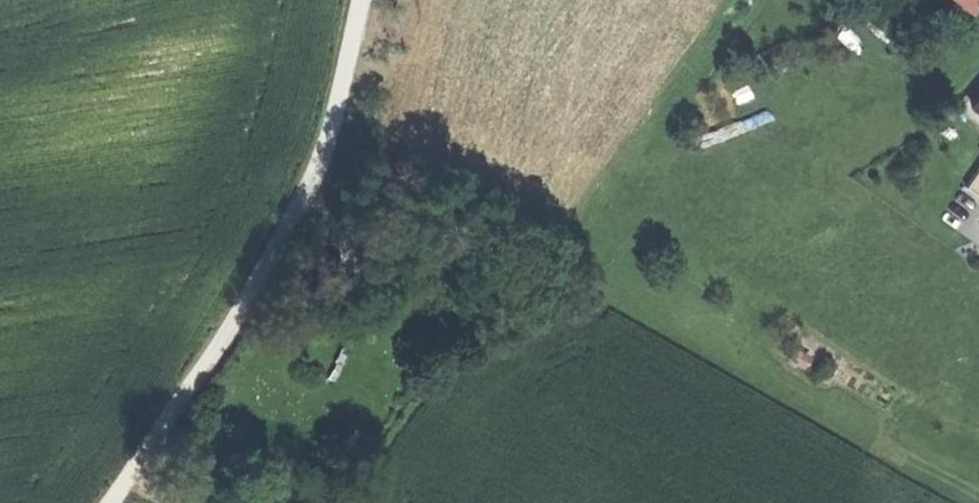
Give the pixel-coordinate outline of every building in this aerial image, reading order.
[(978,114),(978,97),(971,108),(978,114)] [(964,186),(978,196),(978,165),(964,186)]
